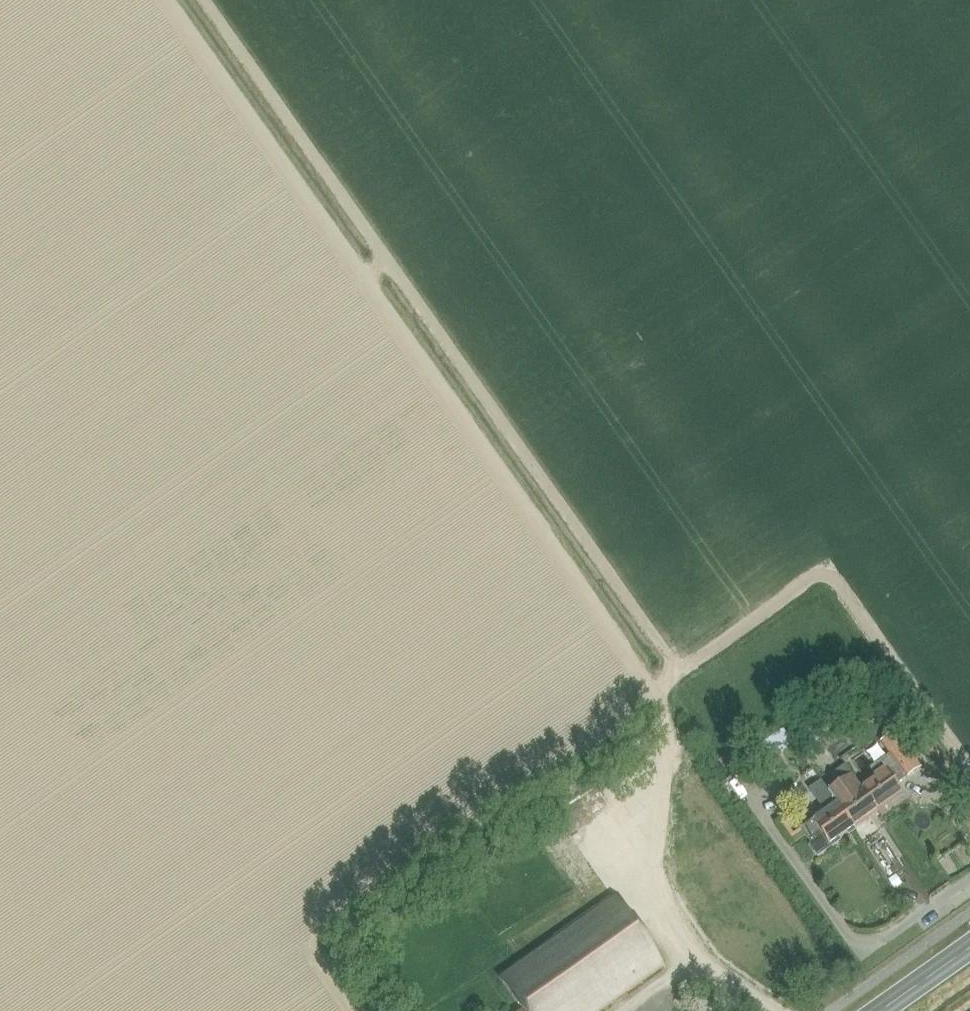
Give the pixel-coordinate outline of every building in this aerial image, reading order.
[(858,786),(876,811),(899,795),(900,795),(893,784),(904,777),(905,778),(917,769),(892,733),(880,741),(889,754),(868,768),(874,776),(858,786)] [(876,811),(858,786),(843,765),(833,772),(840,781),(826,791),(819,781),(819,782),(852,828),(876,811)] [(829,844),(852,828),(819,782),(810,788),(826,809),(811,819),(798,828),(815,854),(829,845),(829,844)] [(660,966),(611,896),(497,976),(521,1010),(597,1010),(660,966)] [(827,978),(822,982),(828,990),(833,987),(827,978)]
